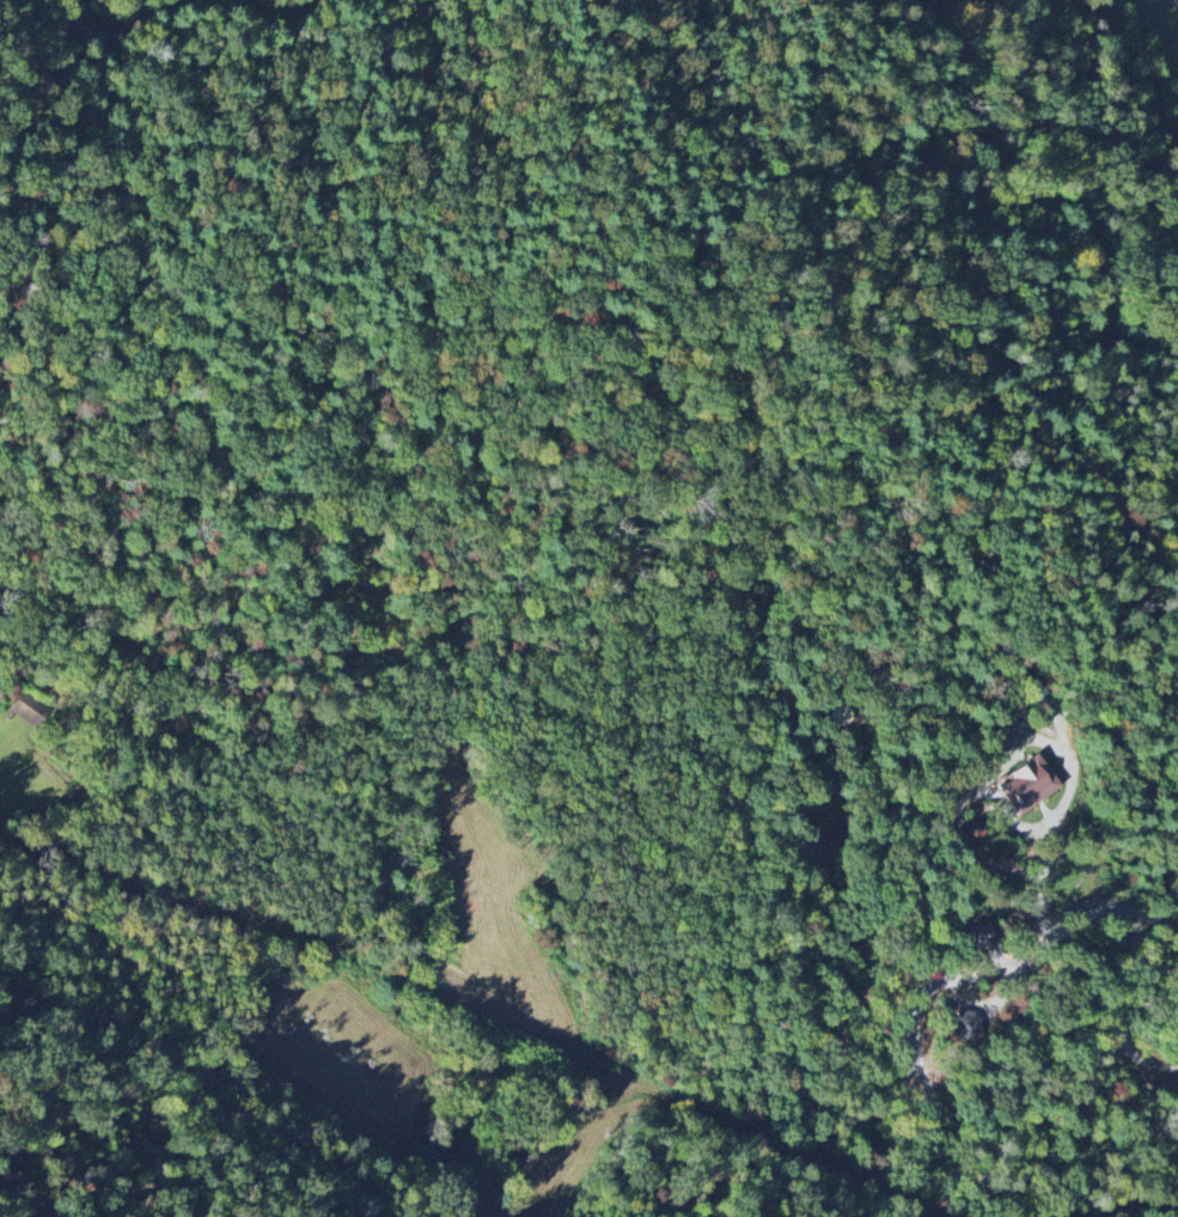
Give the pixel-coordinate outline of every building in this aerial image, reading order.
[(1019,817),(1060,785),(1037,754),(995,786),(1019,817)]
